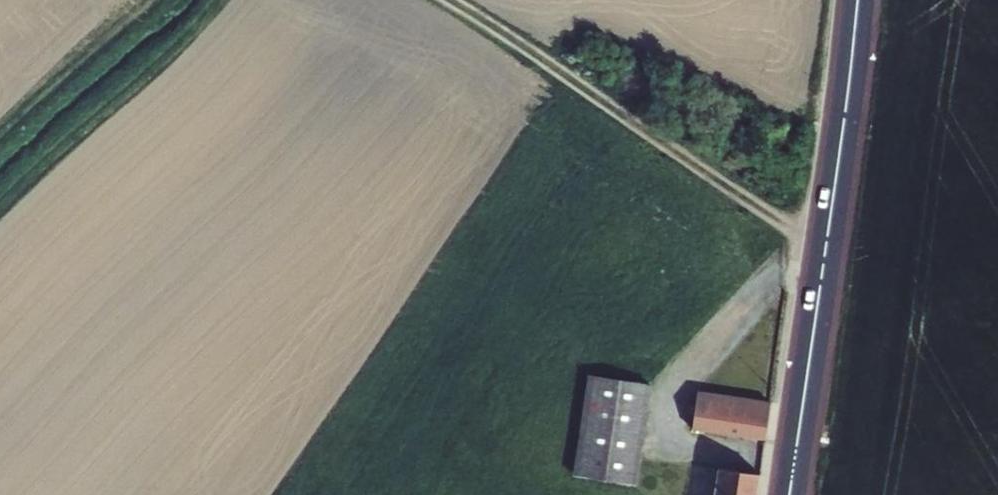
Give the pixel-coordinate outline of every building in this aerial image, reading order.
[(650,387),(592,378),(576,476),(634,486),(650,387)] [(771,405),(698,393),(692,429),(766,442),(771,405)] [(761,476),(722,470),(719,494),(758,494),(761,476)]
